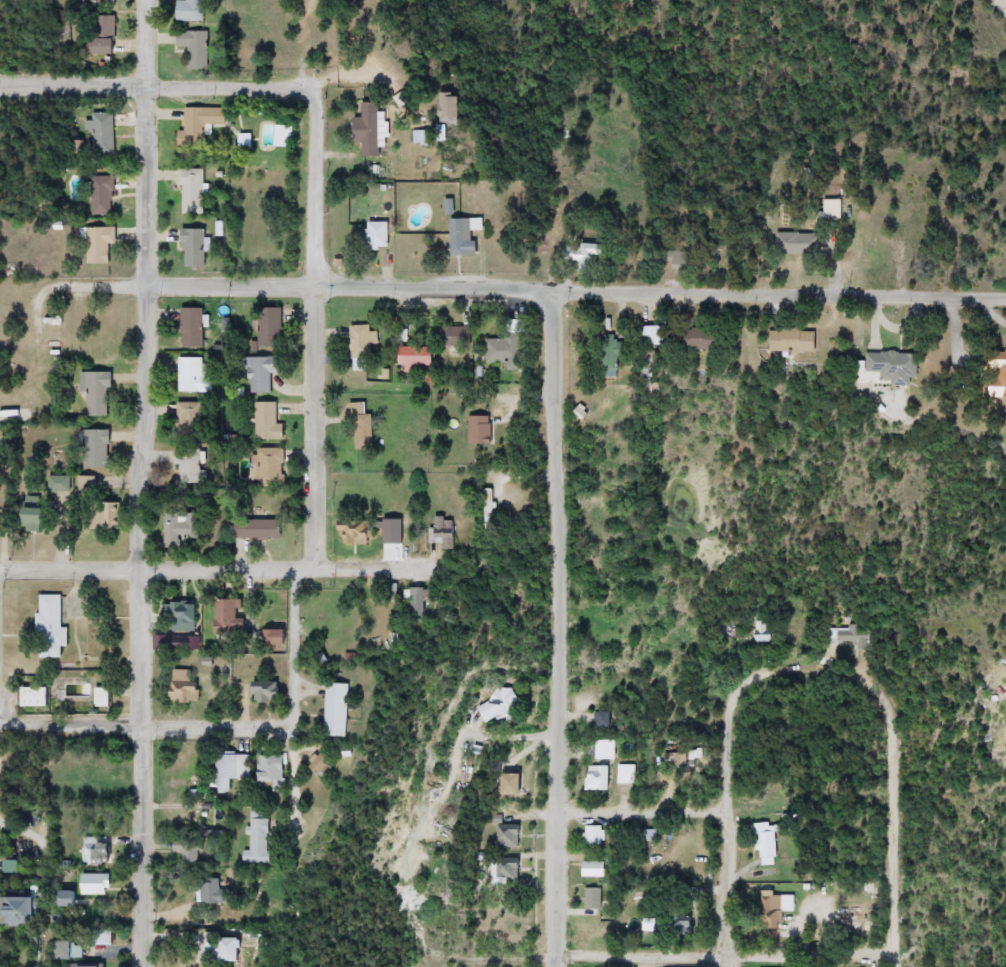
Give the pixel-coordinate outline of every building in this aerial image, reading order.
[(171,22),(171,0),(183,0),(201,0),(201,22),(171,22)] [(91,36),(91,16),(111,16),(111,53),(83,53),(83,36),(91,36)] [(206,32),(206,69),(185,69),(185,47),(173,47),(173,32),(206,32)] [(434,140),(434,95),(452,95),(452,126),(443,126),(443,140),(434,140)] [(376,157),(358,157),(358,143),(349,143),(349,118),(358,118),(358,103),(376,103),(376,157)] [(222,125),(204,124),(204,148),(174,148),(174,131),(182,131),(182,108),(222,108),(222,125)] [(112,158),(92,158),(91,130),(84,130),(84,122),(90,122),(89,112),(111,112),(112,158)] [(236,148),(236,137),(247,136),(247,148),(236,148)] [(202,169),(202,214),(179,214),(179,169),(202,169)] [(89,215),(89,175),(111,175),(111,215),(89,215)] [(838,217),(821,217),(821,199),(838,199),(838,217)] [(470,256),(445,256),(445,218),(470,218),(470,256)] [(385,222),(385,250),(363,250),(363,222),(385,222)] [(84,227),(113,227),(113,242),(106,242),(106,264),(84,264),(84,227)] [(202,228),(202,267),(179,267),(179,228),(202,228)] [(818,254),(774,254),(774,232),(818,232),(818,254)] [(563,240),(600,245),(595,272),(559,266),(563,240)] [(280,307),(280,352),(251,352),(251,342),(255,342),(255,307),(280,307)] [(179,347),(179,308),(201,308),(201,347),(179,347)] [(349,325),(370,325),(370,331),(378,331),(378,357),(349,357),(349,325)] [(467,346),(434,346),(434,327),(467,327),(467,346)] [(714,328),(714,350),(678,349),(678,328),(714,328)] [(764,352),(764,329),(810,329),(810,352),(764,352)] [(613,376),(595,376),(595,335),(613,335),(613,376)] [(502,342),(502,362),(483,362),(483,338),(505,338),(505,342),(502,342)] [(396,365),(396,341),(428,341),(428,365),(396,365)] [(983,349),(1005,350),(1005,397),(982,396),(983,349)] [(913,378),(906,378),(906,384),(877,384),(877,372),(861,372),(861,353),(914,354),(913,378)] [(203,357),(203,392),(177,392),(177,357),(203,357)] [(269,372),(269,393),(248,393),(248,357),(275,357),(275,372),(269,372)] [(111,417),(88,416),(88,392),(82,392),(82,372),(111,372),(111,417)] [(174,435),(174,402),(201,402),(201,435),(174,435)] [(281,439),(253,439),(253,402),(275,402),(275,424),(281,424),(281,439)] [(465,444),(465,416),(487,416),(487,444),(465,444)] [(85,468),(85,429),(111,429),(111,468),(85,468)] [(281,487),(256,487),(256,468),(250,468),(250,449),(281,449),(281,487)] [(200,469),(207,470),(207,488),(181,488),(181,469),(172,469),(173,450),(200,451),(200,469)] [(71,475),(71,492),(48,492),(48,475),(71,475)] [(79,494),(79,476),(127,475),(127,493),(79,494)] [(91,502),(121,502),(121,530),(91,530),(91,502)] [(50,508),(50,530),(25,530),(25,508),(50,508)] [(165,548),(165,513),(201,513),(201,538),(182,538),(182,548),(165,548)] [(429,539),(429,518),(450,518),(450,549),(437,549),(437,539),(429,539)] [(276,539),(229,539),(229,520),(276,520),(276,539)] [(368,521),(368,545),(336,545),(336,521),(368,521)] [(416,587),(418,618),(404,619),(403,588),(416,587)] [(69,627),(69,647),(64,647),(64,657),(40,657),(40,594),(62,594),(62,627),(69,627)] [(238,599),(238,633),(210,633),(211,599),(238,599)] [(197,631),(174,631),(174,616),(166,616),(166,602),(197,602),(197,631)] [(767,637),(755,638),(754,621),(766,620),(767,637)] [(826,627),(865,625),(866,643),(827,645),(826,627)] [(157,629),(168,629),(168,644),(157,644),(157,629)] [(285,630),(285,647),(250,647),(250,630),(285,630)] [(201,681),(201,702),(176,702),(176,669),(193,669),(193,681),(201,681)] [(277,702),(248,702),(248,681),(277,681),(277,702)] [(342,684),(340,737),(320,736),(322,683),(342,684)] [(486,686),(509,689),(505,722),(476,718),(478,702),(484,703),(486,686)] [(50,687),(50,706),(25,706),(25,687),(50,687)] [(98,707),(98,687),(112,687),(112,707),(98,707)] [(604,712),(603,728),(590,727),(590,711),(604,712)] [(610,738),(610,759),(591,759),(591,738),(610,738)] [(219,752),(249,753),(247,780),(228,779),(228,792),(217,791),(219,752)] [(684,752),(684,769),(662,769),(662,752),(684,752)] [(280,754),(280,781),(253,781),(253,754),(280,754)] [(581,791),(581,765),(603,765),(603,791),(581,791)] [(632,765),(632,783),(615,783),(615,765),(632,765)] [(512,796),(494,795),(494,773),(512,773),(512,796)] [(265,864),(240,864),(240,850),(247,850),(247,809),(265,809),(265,864)] [(753,823),(772,823),(772,858),(753,858),(753,823)] [(514,824),(514,848),(493,848),(493,824),(514,824)] [(600,826),(600,846),(582,846),(582,826),(600,826)] [(654,830),(654,842),(635,842),(635,830),(654,830)] [(108,837),(108,864),(83,864),(83,837),(108,837)] [(182,850),(176,850),(176,841),(198,841),(198,862),(182,862),(182,850)] [(489,879),(489,858),(514,858),(514,879),(489,879)] [(601,877),(579,877),(579,862),(601,862),(601,877)] [(83,895),(83,874),(110,874),(110,895),(83,895)] [(228,904),(202,904),(202,881),(228,881),(228,904)] [(667,902),(659,900),(661,888),(670,890),(667,902)] [(580,909),(580,889),(599,889),(599,909),(580,909)] [(680,902),(679,889),(695,889),(695,901),(680,902)] [(61,907),(61,892),(78,892),(78,907),(61,907)] [(791,895),(791,912),(778,912),(778,930),(757,930),(756,896),(791,895)] [(40,925),(9,925),(9,897),(40,897),(40,925)] [(689,936),(657,936),(657,916),(689,916),(689,936)] [(113,931),(113,944),(94,944),(94,931),(113,931)] [(227,938),(248,938),(248,962),(227,962),(227,938)] [(62,960),(62,942),(77,942),(77,960),(62,960)]
